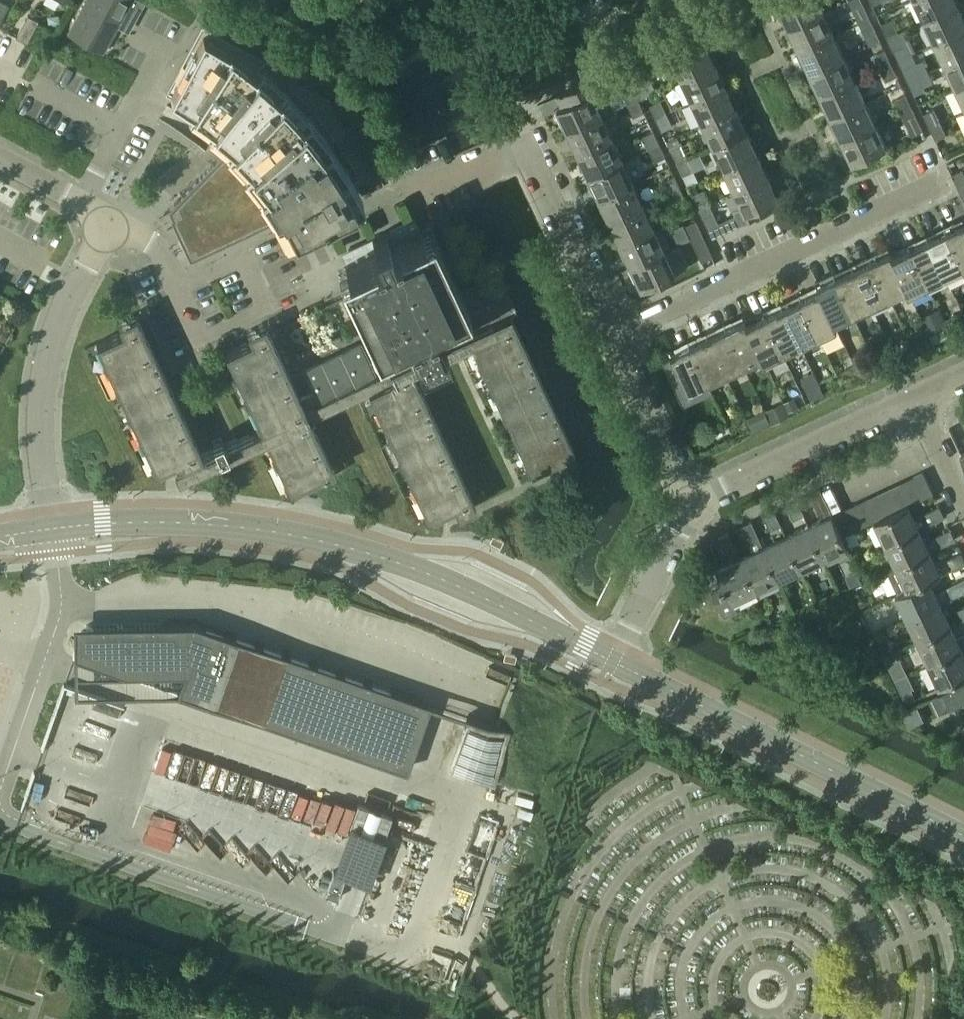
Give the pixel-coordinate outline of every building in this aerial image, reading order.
[(102,52),(112,35),(119,21),(130,27),(143,2),(140,0),(87,0),(83,7),(81,6),(66,33),(102,52)] [(788,28),(822,12),(817,0),(788,0),(778,5),(788,28)] [(923,20),(957,4),(955,0),(914,0),(923,20)] [(8,5),(0,1),(0,20),(8,5)] [(934,42),(963,28),(963,19),(957,4),(923,20),(934,42)] [(852,10),(858,23),(869,18),(863,5),(852,10)] [(788,28),(799,51),(833,35),(822,12),(788,28)] [(15,37),(26,43),(38,21),(27,15),(15,37)] [(858,23),(864,35),(875,31),(869,18),(858,23)] [(881,24),(887,37),(897,32),(891,19),(881,24)] [(944,65),(963,55),(963,28),(934,42),(944,65)] [(887,37),(893,50),(903,45),(897,32),(887,37)] [(799,51),(809,73),(843,57),(833,35),(799,51)] [(167,209),(190,258),(284,214),(291,227),(354,198),(347,185),(367,175),(326,96),(297,80),(294,77),(279,93),(256,73),(230,54),(202,37),(193,54),(198,56),(191,69),(186,66),(185,69),(190,71),(183,84),(178,81),(169,98),(158,119),(179,131),(198,145),(204,151),(214,160),(167,209)] [(670,55),(681,78),(715,62),(704,39),(670,55)] [(873,55),(880,67),(890,62),(884,50),(873,55)] [(955,87),(963,83),(963,55),(944,65),(955,87)] [(809,73),(820,95),(854,79),(843,57),(809,73)] [(616,72),(624,90),(646,79),(638,61),(616,72)] [(681,78),(692,101),(725,85),(715,62),(681,78)] [(880,67),(886,80),(896,75),(890,62),(880,67)] [(902,69),(908,82),(919,77),(912,64),(902,69)] [(557,109),(568,132),(602,116),(596,103),(606,99),(596,77),(556,96),(561,107),(557,109)] [(908,82),(914,94),(925,89),(919,77),(908,82)] [(650,78),(637,84),(642,97),(655,90),(650,78)] [(820,95),(831,118),(864,102),(854,79),(820,95)] [(963,107),(963,83),(955,87),(963,107)] [(627,104),(638,99),(640,97),(634,85),(621,91),(627,104)] [(692,101),(702,123),(736,107),(725,85),(692,101)] [(895,99),(901,112),(901,113),(911,107),(905,94),(895,99)] [(627,104),(633,117),(644,112),(638,99),(627,104)] [(649,105),(655,118),(666,113),(660,100),(649,105)] [(831,118),(841,140),(875,124),(864,102),(831,118)] [(702,123),(713,146),(747,130),(736,107),(702,123)] [(901,113),(911,135),(922,130),(911,107),(901,113)] [(923,114),(929,126),(940,121),(934,109),(923,114)] [(655,118),(662,131),(672,126),(666,113),(655,118)] [(568,132),(578,154),(612,138),(602,116),(568,132)] [(929,126),(935,139),(946,134),(940,121),(929,126)] [(841,140),(852,163),(886,147),(875,124),(841,140)] [(713,146),(723,168),(757,152),(747,130),(713,146)] [(642,136),(648,149),(659,143),(653,131),(642,136)] [(578,154),(589,177),(623,161),(612,138),(578,154)] [(648,149),(654,161),(665,156),(659,143),(648,149)] [(671,150),(677,163),(687,158),(681,145),(671,150)] [(723,168),(734,190),(768,175),(757,152),(723,168)] [(677,163),(683,175),(693,170),(687,158),(677,163)] [(589,177),(599,199),(633,183),(623,161),(589,177)] [(957,187),(963,184),(963,174),(962,169),(951,174),(957,187)] [(663,180),(670,194),(680,188),(674,175),(663,180)] [(732,210),(740,225),(756,217),(752,210),(778,198),(768,175),(734,190),(741,206),(732,210)] [(599,199),(610,222),(644,206),(633,183),(599,199)] [(670,194),(676,206),(686,201),(680,188),(670,194)] [(692,195),(698,207),(708,202),(702,190),(692,195)] [(698,207),(712,238),(723,233),(708,202),(698,207)] [(610,222),(620,244),(654,228),(644,206),(610,222)] [(685,225),(691,238),(701,233),(695,220),(685,225)] [(426,506),(431,516),(465,500),(466,500),(470,498),(411,371),(416,368),(415,368),(470,343),(524,459),(528,458),(533,468),(568,452),(572,450),(573,450),(567,439),(568,438),(566,434),(565,435),(555,413),(556,413),(554,409),(543,388),(544,388),(542,384),(531,362),(532,362),(530,358),(530,359),(520,337),(518,333),(508,313),(516,310),(499,274),(472,286),(478,298),(462,306),(438,254),(436,255),(424,229),(413,234),(407,221),(384,233),(383,232),(371,238),(371,239),(347,250),(353,262),(342,267),(379,345),(387,341),(390,348),(368,358),(361,344),(305,370),(314,390),(298,398),(267,332),(263,334),(224,352),(260,429),(224,446),(220,436),(211,441),(215,450),(201,456),(138,323),(134,325),(133,325),(95,343),(155,471),(164,467),(177,461),(180,467),(173,470),(178,479),(189,474),(254,444),(265,438),(284,479),(288,478),(293,488),(296,487),(327,473),(329,478),(335,475),(308,419),(313,416),(353,397),(367,391),(422,507),(426,506)] [(963,267),(963,222),(946,230),(963,267)] [(620,244),(631,266),(665,250),(654,228),(620,244)] [(928,239),(945,276),(963,267),(946,230),(928,239)] [(691,238),(702,261),(712,256),(701,233),(691,238)] [(910,247),(927,284),(945,276),(928,239),(910,247)] [(907,288),(906,288),(909,293),(927,284),(910,247),(892,256),(907,288)] [(631,266),(642,289),(676,273),(665,250),(631,266)] [(889,296),(906,288),(907,288),(892,256),(890,251),(871,260),(889,296)] [(853,268),(871,305),(889,296),(871,260),(853,268)] [(835,277),(853,313),(871,305),(853,268),(835,277)] [(817,285),(819,290),(834,322),(835,322),(853,313),(835,277),(817,285)] [(801,298),(818,335),(837,326),(835,322),(834,322),(819,290),(801,298)] [(783,307),(800,344),(818,335),(801,298),(783,307)] [(765,315),(782,352),(800,344),(783,307),(765,315)] [(747,324),(761,356),(763,361),(782,352),(765,315),(747,324)] [(726,328),(744,364),(761,356),(747,324),(745,319),(726,328)] [(708,336),(725,373),(744,364),(726,328),(708,336)] [(690,345),(707,381),(725,373),(708,336),(690,345)] [(671,353),(689,390),(707,381),(690,345),(671,353)] [(923,472),(912,477),(922,498),(933,493),(923,472)] [(912,477),(900,482),(911,504),(922,498),(912,477)] [(889,488),(899,509),(908,505),(911,504),(900,482),(889,488)] [(877,493),(887,514),(899,509),(889,488),(877,493)] [(848,548),(842,536),(832,514),(820,489),(810,494),(822,519),(809,525),(824,558),(848,548)] [(866,498),(876,520),(887,514),(877,493),(866,498)] [(865,525),(875,521),(875,520),(876,520),(866,498),(855,504),(865,525)] [(787,505),(793,519),(804,514),(797,500),(787,505)] [(854,531),(865,525),(855,504),(843,509),(854,531)] [(875,521),(886,544),(919,528),(919,529),(944,517),(939,506),(914,518),(908,505),(899,509),(887,514),(876,520),(875,520),(875,521)] [(842,536),(854,531),(843,509),(832,514),(842,536)] [(764,515),(770,530),(781,525),(774,510),(764,515)] [(756,590),(778,580),(763,547),(763,546),(751,521),(741,526),(753,551),(740,557),(756,590)] [(801,569),(824,558),(809,525),(786,536),(801,569)] [(886,544),(896,567),(929,551),(930,551),(955,540),(950,529),(925,541),(919,529),(919,528),(886,544)] [(733,601),(756,590),(740,557),(729,532),(718,537),(730,562),(716,568),(723,583),(712,588),(724,612),(735,606),(733,601)] [(778,580),(801,569),(786,536),(763,546),(763,547),(778,580)] [(898,593),(907,589),(929,579),(963,563),(963,559),(961,552),(935,564),(930,551),(929,551),(896,567),(888,571),(898,593)] [(907,618),(940,602),(963,591),(963,578),(935,592),(929,579),(907,589),(898,593),(896,594),(907,618)] [(907,618),(918,640),(951,625),(940,602),(907,618)] [(80,631),(72,656),(176,692),(175,693),(406,772),(408,766),(374,754),(395,694),(413,700),(415,695),(392,688),(391,690),(371,683),(372,681),(365,678),(364,681),(344,674),(345,671),(338,669),(337,671),(316,664),(317,662),(310,659),(309,662),(289,655),(290,652),(283,650),(282,652),(262,645),(263,643),(256,640),(255,643),(235,636),(236,633),(229,631),(228,634),(199,624),(200,621),(194,619),(166,619),(166,624),(129,624),(107,625),(85,625),(85,631),(80,631)] [(928,663),(961,648),(962,648),(963,647),(963,634),(957,637),(951,625),(918,640),(928,663)] [(939,686),(954,679),(954,680),(963,675),(963,653),(962,648),(961,648),(928,663),(939,686)] [(942,694),(950,710),(963,703),(963,683),(942,694)] [(391,816),(357,804),(349,827),(383,838),(391,816)] [(324,894),(337,899),(345,874),(333,870),(324,894)]
